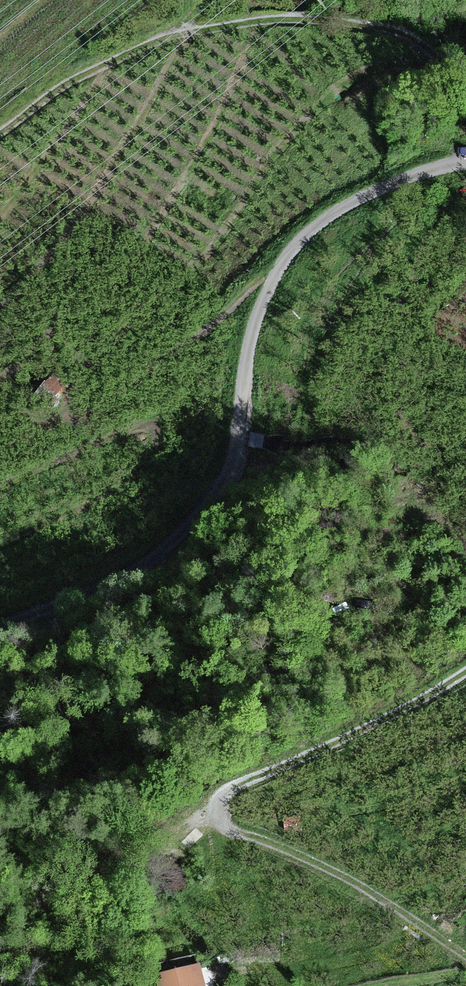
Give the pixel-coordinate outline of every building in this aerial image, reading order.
[(159,967),(162,985),(208,985),(202,958),(159,967)]
